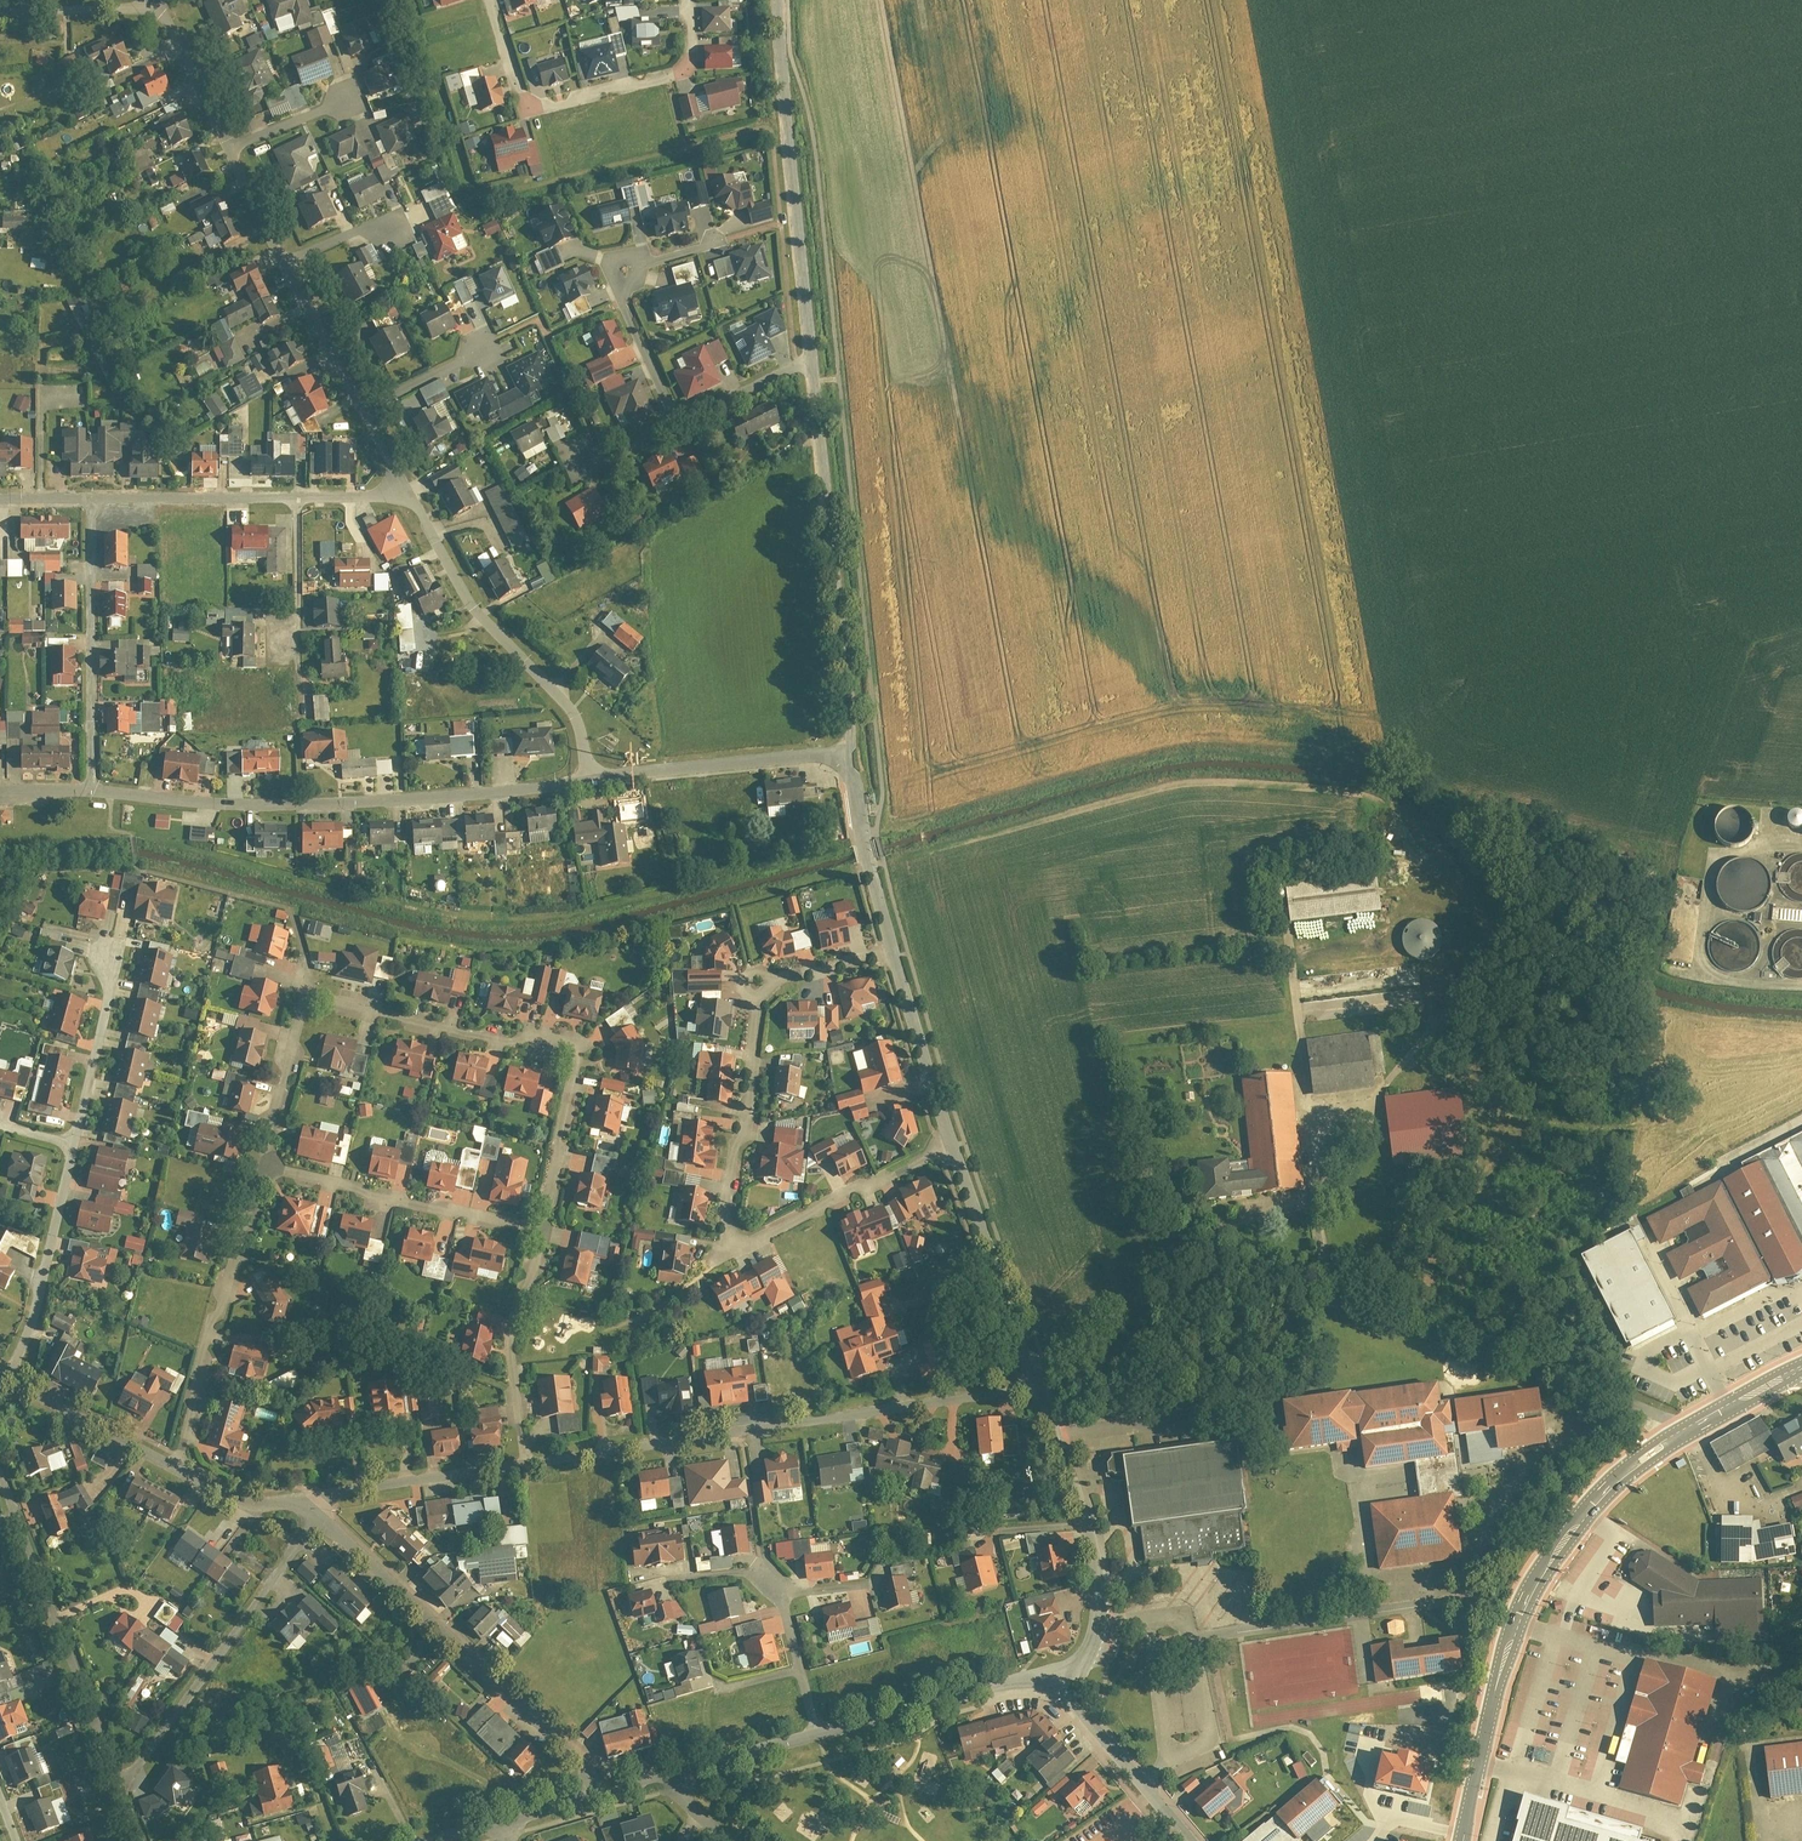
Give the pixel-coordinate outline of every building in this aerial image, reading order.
[(229,0),(202,0),(198,2),(210,31),(238,20),(229,0)] [(283,17),(287,29),(307,22),(300,0),(257,0),(265,23),(283,17)] [(527,0),(503,0),(507,12),(528,5),(527,0)] [(606,8),(620,7),(619,0),(605,0),(606,8)] [(701,8),(702,34),(732,33),(731,7),(701,8)] [(620,20),(621,46),(649,44),(648,19),(620,20)] [(334,31),(344,57),(374,45),(364,20),(334,31)] [(566,43),(574,81),(611,72),(607,56),(614,54),(609,33),(566,43)] [(123,61),(110,34),(93,42),(106,69),(123,61)] [(106,69),(93,42),(76,50),(89,77),(106,69)] [(704,47),(704,68),(737,67),(737,46),(704,47)] [(328,76),(318,47),(285,59),(296,88),(328,76)] [(259,90),(272,84),(259,54),(234,66),(247,95),(245,96),(248,103),(253,105),(260,102),(262,97),(259,90)] [(565,77),(558,56),(528,66),(535,87),(565,77)] [(386,64),(356,76),(365,99),(395,87),(386,64)] [(150,67),(130,76),(136,90),(156,80),(150,67)] [(466,83),(475,113),(502,106),(494,75),(466,83)] [(690,87),(695,113),(728,106),(725,93),(732,91),(729,78),(690,87)] [(156,80),(136,90),(142,103),(162,94),(156,80)] [(111,81),(98,86),(101,93),(114,87),(111,81)] [(297,87),(264,102),(272,121),(306,107),(297,87)] [(128,90),(109,98),(113,106),(109,108),(114,119),(129,113),(126,107),(134,103),(128,90)] [(369,120),(380,148),(398,141),(393,128),(403,124),(398,109),(369,120)] [(175,112),(150,122),(157,137),(181,126),(175,112)] [(464,135),(475,132),(472,122),(461,125),(464,135)] [(348,161),(368,152),(356,123),(322,138),(331,160),(345,154),(348,161)] [(181,126),(157,137),(163,151),(187,140),(181,126)] [(485,145),(492,169),(532,158),(524,131),(515,134),(513,126),(498,130),(501,140),(485,145)] [(264,151),(281,189),(306,178),(299,161),(312,155),(302,134),(264,151)] [(468,151),(480,147),(478,138),(465,142),(468,151)] [(145,152),(155,147),(151,140),(126,153),(137,174),(152,167),(145,152)] [(200,151),(174,163),(183,181),(208,170),(200,151)] [(391,160),(383,164),(387,171),(395,168),(391,160)] [(399,176),(396,169),(387,173),(382,162),(373,166),(381,184),(399,176)] [(338,179),(353,210),(379,198),(374,188),(368,175),(355,181),(351,173),(338,179)] [(173,189),(183,184),(178,175),(168,179),(173,189)] [(331,177),(317,180),(321,194),(334,191),(331,177)] [(718,177),(701,180),(705,203),(719,211),(739,207),(735,184),(720,186),(718,177)] [(286,199),(299,230),(326,218),(313,188),(286,199)] [(217,198),(196,208),(206,228),(226,218),(217,198)] [(613,200),(582,209),(588,231),(619,222),(613,200)] [(675,202),(636,210),(641,239),(681,231),(675,202)] [(527,218),(541,249),(571,235),(557,204),(527,218)] [(1,214),(2,230),(23,229),(22,214),(1,214)] [(457,235),(448,215),(414,230),(429,262),(450,252),(445,240),(457,235)] [(226,218),(206,228),(215,248),(236,238),(226,218)] [(487,239),(501,231),(495,221),(481,229),(487,239)] [(412,248),(417,260),(426,256),(420,244),(412,248)] [(715,255),(722,278),(731,275),(734,284),(759,276),(749,244),(715,255)] [(540,277),(564,265),(555,246),(534,257),(537,262),(534,263),(540,277)] [(32,259),(32,267),(43,268),(44,260),(32,259)] [(338,300),(367,286),(356,262),(327,276),(338,300)] [(221,366),(240,356),(227,330),(250,319),(253,326),(274,315),(248,263),(219,278),(228,296),(235,293),(243,308),(204,327),(220,358),(217,359),(221,366)] [(551,277),(563,306),(590,295),(578,266),(551,277)] [(515,299),(503,272),(476,285),(489,311),(515,299)] [(472,303),(470,296),(477,294),(471,278),(452,284),(460,307),(472,303)] [(699,321),(690,288),(656,298),(659,309),(653,311),(657,324),(672,320),(673,324),(686,320),(687,324),(699,321)] [(76,306),(71,308),(76,326),(91,322),(85,299),(75,301),(76,306)] [(452,329),(439,303),(415,315),(428,341),(452,329)] [(389,305),(361,318),(382,363),(410,349),(389,305)] [(743,326),(720,338),(734,366),(760,353),(753,341),(773,331),(762,310),(740,320),(743,326)] [(609,320),(582,332),(595,360),(621,348),(609,320)] [(271,380),(298,365),(285,341),(257,356),(271,380)] [(674,369),(660,376),(672,400),(712,381),(694,344),(668,357),(674,369)] [(533,351),(497,368),(514,404),(538,393),(532,380),(544,375),(533,351)] [(238,405),(263,395),(254,374),(246,378),(244,373),(235,377),(239,386),(232,390),(238,405)] [(279,388),(287,406),(317,392),(308,374),(279,388)] [(447,395),(457,417),(471,410),(477,422),(498,411),(481,378),(447,395)] [(635,378),(598,395),(608,417),(617,413),(623,427),(652,415),(635,378)] [(403,419),(416,445),(442,431),(437,422),(442,419),(434,405),(444,399),(434,380),(412,391),(422,409),(403,419)] [(287,406),(296,424),(326,410),(317,392),(287,406)] [(213,420),(227,413),(217,394),(203,401),(213,420)] [(758,402),(734,414),(745,436),(769,424),(758,402)] [(555,412),(545,415),(550,430),(545,431),(550,444),(565,440),(555,412)] [(734,414),(709,426),(720,449),(745,436),(734,414)] [(503,434),(516,462),(541,451),(528,422),(503,434)] [(53,430),(53,462),(61,462),(61,478),(109,478),(109,445),(123,445),(123,479),(153,479),(153,461),(147,461),(147,433),(136,433),(136,423),(93,423),(93,444),(84,443),(84,430),(53,430)] [(227,428),(227,437),(218,437),(219,458),(242,457),(241,428),(227,428)] [(1,471),(26,471),(26,439),(3,440),(3,444),(0,444),(0,480),(1,479),(1,471)] [(679,492),(699,483),(681,441),(641,458),(652,483),(671,474),(679,492)] [(243,456),(243,476),(287,475),(287,456),(276,457),(275,442),(260,442),(260,456),(243,456)] [(327,477),(346,476),(345,443),(327,444),(327,477)] [(309,477),(327,477),(327,444),(308,444),(309,477)] [(212,478),(212,453),(184,454),(185,478),(212,478)] [(475,506),(453,464),(423,479),(445,521),(475,506)] [(522,469),(514,476),(520,483),(528,476),(522,469)] [(497,486),(480,494),(507,548),(524,539),(497,486)] [(585,489),(555,506),(571,532),(601,515),(585,489)] [(381,556),(407,543),(395,520),(379,529),(372,516),(363,521),(381,556)] [(14,540),(39,541),(39,518),(14,517),(14,540)] [(39,541),(64,541),(64,518),(39,518),(39,541)] [(227,551),(262,551),(262,576),(281,576),(281,529),(227,529),(227,551)] [(95,536),(95,570),(127,570),(127,536),(95,536)] [(318,544),(318,560),(334,560),(334,544),(318,544)] [(27,564),(37,563),(37,574),(60,573),(59,557),(27,559),(27,564)] [(477,573),(492,604),(526,588),(511,557),(477,573)] [(363,559),(327,560),(328,589),(364,588),(363,559)] [(546,563),(535,568),(541,581),(530,586),(532,592),(554,581),(546,563)] [(136,581),(156,581),(156,567),(136,566),(136,581)] [(408,602),(417,619),(441,606),(420,567),(406,574),(418,596),(408,602)] [(373,577),(373,593),(387,594),(388,577),(373,577)] [(150,581),(141,582),(141,596),(150,596),(150,581)] [(45,612),(72,612),(71,584),(44,584),(45,612)] [(99,596),(99,619),(126,619),(126,595),(99,596)] [(605,639),(623,654),(650,622),(620,597),(596,625),(608,635),(605,639)] [(307,630),(335,629),(334,600),(306,601),(307,630)] [(171,631),(171,643),(187,643),(187,620),(178,620),(178,631),(171,631)] [(43,634),(43,622),(7,622),(7,634),(43,634)] [(44,623),(44,634),(56,634),(56,622),(44,623)] [(225,659),(249,659),(250,625),(214,625),(214,639),(226,639),(225,659)] [(41,647),(41,634),(21,634),(21,647),(41,647)] [(599,641),(580,664),(615,692),(634,668),(599,641)] [(315,680),(342,678),(342,663),(338,663),(337,644),(318,644),(319,663),(314,663),(315,680)] [(44,650),(45,678),(70,678),(69,649),(44,650)] [(99,678),(128,678),(128,653),(99,653),(99,678)] [(311,699),(313,725),(330,723),(329,698),(311,699)] [(158,704),(136,704),(136,733),(158,733),(158,704)] [(101,736),(125,736),(125,708),(100,709),(101,736)] [(24,713),(24,734),(54,734),(54,713),(24,713)] [(5,714),(6,741),(19,741),(18,724),(22,724),(22,714),(5,714)] [(452,724),(453,737),(474,736),(474,723),(452,724)] [(505,732),(507,758),(548,755),(546,729),(505,732)] [(333,782),(371,779),(370,759),(353,761),(352,751),(339,752),(337,731),(292,735),(294,762),(312,761),(313,767),(331,766),(333,782)] [(419,762),(447,762),(447,738),(419,738),(419,762)] [(38,748),(13,748),(13,770),(38,770),(38,748)] [(64,748),(38,748),(38,770),(64,770),(64,748)] [(237,775),(276,774),(275,750),(236,752),(237,775)] [(154,779),(173,782),(177,755),(158,752),(154,779)] [(173,782),(193,785),(197,758),(177,755),(173,782)] [(797,779),(758,782),(760,810),(799,807),(797,779)] [(550,808),(520,811),(523,835),(553,832),(550,808)] [(1723,848),(1730,851),(1735,851),(1742,848),(1748,844),(1752,838),(1753,833),(1753,825),(1750,819),(1743,812),(1736,810),(1730,810),(1723,812),(1717,816),(1713,823),(1712,830),(1713,837),(1718,844),(1723,848)] [(570,822),(572,846),(591,844),(593,866),(634,863),(630,824),(605,826),(603,811),(579,814),(580,821),(570,822)] [(1784,827),(1800,829),(1801,815),(1787,813),(1784,827)] [(155,816),(153,829),(166,831),(168,818),(155,816)] [(489,816),(458,818),(460,844),(491,842),(489,816)] [(435,820),(406,821),(407,849),(437,848),(435,820)] [(335,824),(296,825),(297,855),(336,854),(335,824)] [(388,824),(363,826),(364,846),(389,845),(388,824)] [(281,825),(249,827),(250,853),(282,851),(281,825)] [(834,829),(819,830),(820,844),(835,843),(834,829)] [(188,841),(210,843),(212,833),(190,830),(188,841)] [(1799,904),(1801,905),(1801,854),(1795,855),(1784,863),(1779,872),(1779,884),(1781,891),(1784,896),(1789,900),(1799,904)] [(1727,913),(1736,916),(1744,917),(1754,914),(1764,905),(1769,896),(1770,888),(1768,879),(1765,873),(1758,866),(1749,861),(1741,860),(1732,862),(1720,869),(1715,878),(1713,890),(1715,900),(1719,906),(1727,913)] [(123,918),(148,923),(150,913),(160,915),(166,886),(141,881),(142,875),(116,869),(115,875),(105,873),(103,885),(109,886),(109,890),(128,894),(123,918)] [(1273,887),(1278,923),(1371,911),(1366,874),(1273,887)] [(443,894),(443,878),(432,878),(432,894),(443,894)] [(66,912),(92,919),(96,904),(105,906),(109,890),(102,888),(101,891),(92,889),(93,883),(74,879),(66,912)] [(9,907),(21,914),(28,903),(16,896),(9,907)] [(790,916),(799,914),(795,898),(786,900),(790,916)] [(1801,924),(1801,913),(1780,911),(1779,922),(1801,924)] [(1,929),(16,935),(20,923),(6,917),(1,929)] [(823,950),(848,944),(843,920),(818,926),(823,950)] [(1403,961),(1410,962),(1415,961),(1422,957),(1426,952),(1429,945),(1429,938),(1426,929),(1421,924),(1415,921),(1407,920),(1401,921),(1396,924),(1391,930),(1388,936),(1388,946),(1391,953),(1397,958),(1403,961)] [(1720,973),(1729,976),(1738,977),(1747,974),(1758,965),(1762,956),(1763,948),(1762,939),(1759,933),(1752,926),(1743,921),(1735,920),(1725,922),(1714,929),(1709,938),(1707,950),(1709,960),(1713,966),(1720,973)] [(282,930),(250,921),(243,946),(227,941),(225,952),(257,961),(258,955),(274,959),(282,930)] [(307,934),(319,938),(323,925),(311,922),(307,934)] [(679,927),(667,929),(669,940),(681,938),(679,927)] [(780,958),(794,954),(789,935),(784,936),(780,934),(779,930),(760,935),(764,949),(780,958)] [(1792,982),(1801,983),(1801,982),(1801,932),(1799,931),(1789,932),(1777,941),(1773,949),(1772,962),(1775,969),(1777,973),(1782,978),(1792,982)] [(40,944),(33,971),(64,979),(74,938),(59,934),(55,948),(40,944)] [(729,957),(734,954),(723,935),(710,942),(702,957),(703,973),(725,972),(724,964),(729,957)] [(134,945),(127,980),(157,987),(165,951),(161,950),(162,943),(141,938),(139,946),(134,945)] [(330,946),(324,975),(363,983),(366,974),(379,976),(383,955),(368,952),(370,946),(347,941),(345,950),(330,946)] [(202,968),(218,973),(225,952),(209,947),(202,968)] [(812,948),(794,953),(795,957),(802,955),(805,966),(816,963),(812,948)] [(484,980),(478,1005),(505,1012),(511,990),(525,994),(523,1001),(536,1004),(546,966),(527,961),(524,973),(514,970),(510,986),(484,980)] [(409,966),(402,994),(441,1004),(445,990),(457,993),(463,970),(448,967),(446,975),(409,966)] [(236,982),(230,1006),(260,1014),(269,982),(244,976),(241,984),(236,982)] [(551,1012),(586,1021),(595,989),(560,980),(551,1012)] [(860,1015),(858,1006),(876,1002),(871,981),(840,988),(847,1018),(860,1015)] [(112,1028),(147,1035),(157,990),(130,984),(127,996),(120,995),(118,1003),(122,1003),(120,1017),(115,1016),(112,1028)] [(72,1019),(78,1000),(48,991),(42,1010),(72,1019)] [(726,1039),(730,1007),(703,1003),(702,1013),(699,1013),(697,1025),(701,1026),(699,1036),(726,1039)] [(816,1029),(815,1005),(790,1006),(791,1016),(788,1017),(789,1030),(816,1029)] [(862,1014),(874,1011),(873,1005),(861,1008),(862,1014)] [(65,1038),(72,1019),(42,1010),(36,1028),(65,1038)] [(223,1015),(222,1026),(234,1027),(235,1016),(223,1015)] [(620,1020),(602,1033),(610,1051),(605,1065),(630,1071),(638,1038),(620,1020)] [(310,1048),(306,1062),(339,1072),(340,1068),(354,1072),(359,1056),(345,1051),(350,1034),(312,1023),(305,1047),(310,1048)] [(231,1026),(222,1061),(250,1068),(259,1033),(231,1026)] [(1293,1041),(1301,1097),(1363,1088),(1361,1076),(1372,1075),(1366,1030),(1293,1041)] [(388,1031),(379,1064),(411,1073),(420,1075),(426,1055),(417,1053),(421,1039),(388,1031)] [(112,1041),(104,1079),(135,1086),(145,1042),(119,1036),(118,1043),(112,1041)] [(59,1048),(34,1040),(31,1050),(40,1052),(26,1100),(52,1108),(68,1057),(57,1053),(59,1048)] [(853,1054),(863,1093),(899,1083),(889,1045),(853,1054)] [(450,1048),(443,1077),(468,1084),(466,1092),(484,1096),(489,1076),(477,1073),(481,1055),(450,1048)] [(725,1077),(727,1052),(700,1049),(698,1074),(725,1077)] [(11,1101),(24,1059),(11,1055),(6,1070),(0,1068),(0,1097),(3,1098),(11,1101)] [(500,1061),(494,1089),(523,1096),(520,1111),(537,1115),(543,1090),(528,1086),(532,1068),(500,1061)] [(793,1099),(796,1099),(800,1065),(779,1061),(775,1096),(778,1097),(777,1099),(791,1104),(793,1099)] [(222,1083),(217,1102),(240,1109),(249,1074),(214,1065),(210,1080),(222,1083)] [(723,1101),(725,1077),(698,1074),(695,1099),(723,1101)] [(586,1087),(579,1124),(609,1130),(618,1080),(594,1075),(591,1088),(586,1087)] [(1220,1161),(1185,1164),(1188,1205),(1219,1203),(1218,1196),(1283,1191),(1274,1077),(1231,1080),(1239,1174),(1221,1175),(1220,1161)] [(90,1130),(120,1137),(132,1091),(107,1085),(105,1093),(100,1092),(90,1130)] [(321,1098),(319,1105),(331,1108),(335,1091),(316,1086),(314,1096),(321,1098)] [(1451,1087),(1374,1097),(1383,1164),(1452,1155),(1448,1128),(1457,1127),(1451,1087)] [(403,1095),(413,1097),(414,1090),(405,1088),(403,1095)] [(634,1088),(634,1099),(649,1099),(648,1088),(634,1088)] [(853,1124),(868,1118),(858,1091),(833,1100),(837,1112),(847,1109),(853,1124)] [(350,1100),(351,1113),(364,1112),(363,1099),(350,1100)] [(883,1120),(872,1133),(898,1147),(912,1125),(905,1100),(874,1105),(883,1120)] [(211,1166),(224,1169),(235,1129),(213,1124),(215,1116),(200,1112),(198,1121),(190,1119),(188,1126),(181,1124),(177,1141),(185,1143),(184,1148),(204,1153),(202,1158),(213,1160),(211,1166)] [(657,1159),(669,1161),(705,1167),(709,1143),(699,1142),(703,1120),(673,1115),(669,1138),(661,1137),(657,1159)] [(286,1151),(321,1160),(329,1131),(294,1121),(286,1151)] [(751,1137),(744,1179),(781,1185),(783,1173),(794,1175),(799,1147),(787,1145),(790,1129),(767,1124),(764,1140),(751,1137)] [(811,1161),(822,1155),(835,1178),(862,1163),(843,1128),(825,1137),(823,1133),(802,1144),(811,1161)] [(479,1198),(510,1205),(522,1157),(491,1149),(494,1137),(473,1132),(467,1154),(489,1159),(479,1198)] [(1758,1156),(1761,1162),(1712,1187),(1763,1286),(1801,1266),(1801,1133),(1758,1156)] [(364,1141),(357,1171),(388,1178),(391,1163),(403,1165),(408,1142),(389,1138),(387,1146),(364,1141)] [(121,1150),(90,1144),(87,1158),(82,1157),(78,1183),(109,1188),(112,1173),(117,1174),(121,1150)] [(0,1160),(0,1193),(44,1204),(48,1188),(28,1183),(35,1155),(3,1147),(0,1160)] [(563,1198),(591,1205),(600,1165),(606,1166),(608,1157),(586,1152),(582,1168),(571,1165),(563,1198)] [(424,1159),(416,1184),(446,1193),(449,1183),(461,1187),(467,1168),(445,1162),(444,1165),(424,1159)] [(677,1185),(671,1184),(664,1219),(696,1225),(703,1189),(690,1187),(693,1173),(679,1170),(677,1185)] [(882,1198),(890,1220),(903,1215),(930,1204),(918,1175),(888,1188),(891,1195),(882,1198)] [(521,1185),(521,1199),(529,1199),(528,1185),(521,1185)] [(72,1195),(67,1222),(97,1228),(101,1202),(108,1203),(109,1188),(85,1186),(83,1197),(72,1195)] [(1719,1262),(1725,1275),(1689,1294),(1701,1317),(1763,1286),(1712,1187),(1649,1221),(1662,1244),(1699,1225),(1705,1236),(1667,1256),(1680,1282),(1719,1262)] [(275,1193),(266,1227),(299,1237),(303,1230),(316,1235),(322,1209),(307,1205),(308,1203),(275,1193)] [(829,1215),(841,1246),(885,1229),(874,1199),(829,1215)] [(192,1214),(165,1207),(161,1222),(176,1226),(174,1233),(170,1232),(165,1253),(200,1262),(208,1229),(189,1224),(192,1214)] [(335,1212),(328,1242),(355,1248),(352,1258),(370,1262),(376,1238),(360,1234),(364,1218),(335,1212)] [(396,1235),(392,1254),(416,1260),(412,1274),(436,1280),(442,1254),(422,1249),(427,1229),(403,1223),(400,1236),(396,1235)] [(648,1269),(680,1277),(684,1257),(676,1255),(681,1234),(645,1225),(641,1240),(654,1244),(648,1269)] [(4,1294),(16,1272),(7,1267),(10,1262),(5,1259),(11,1248),(35,1260),(40,1244),(8,1228),(0,1242),(0,1292),(4,1294)] [(560,1247),(552,1280),(588,1288),(593,1268),(585,1266),(588,1253),(598,1255),(602,1237),(574,1231),(569,1249),(560,1247)] [(1672,1319),(1627,1231),(1580,1256),(1625,1343),(1672,1319)] [(448,1249),(442,1271),(469,1278),(472,1267),(493,1272),(501,1243),(467,1234),(462,1253),(448,1249)] [(918,1237),(904,1234),(899,1251),(913,1254),(918,1237)] [(126,1237),(123,1248),(142,1253),(145,1242),(126,1237)] [(63,1277),(99,1287),(103,1271),(112,1274),(118,1253),(65,1238),(61,1253),(69,1255),(63,1277)] [(715,1310),(774,1278),(762,1256),(732,1272),(729,1265),(699,1281),(715,1310)] [(849,1285),(857,1302),(882,1291),(874,1274),(849,1285)] [(267,1275),(244,1285),(257,1302),(249,1317),(269,1325),(282,1296),(267,1275)] [(53,1306),(45,1320),(67,1332),(76,1318),(53,1306)] [(450,1356),(474,1362),(484,1321),(492,1323),(494,1314),(470,1308),(466,1323),(458,1321),(450,1356)] [(397,1328),(413,1332),(418,1317),(402,1312),(397,1328)] [(831,1335),(841,1378),(872,1370),(870,1361),(899,1353),(891,1319),(876,1323),(873,1313),(851,1319),(854,1329),(831,1335)] [(249,1343),(225,1337),(217,1365),(232,1370),(230,1379),(243,1382),(246,1371),(256,1374),(268,1331),(253,1327),(249,1343)] [(60,1333),(40,1372),(89,1397),(104,1368),(77,1354),(82,1345),(60,1333)] [(732,1402),(747,1400),(743,1372),(762,1369),(758,1342),(728,1346),(732,1372),(705,1375),(706,1386),(710,1389),(712,1408),(733,1405),(732,1402)] [(923,1350),(927,1364),(917,1367),(921,1384),(948,1376),(939,1345),(923,1350)] [(601,1373),(601,1368),(608,1368),(609,1358),(593,1357),(592,1373),(601,1373)] [(876,1362),(877,1370),(887,1370),(886,1361),(876,1362)] [(128,1370),(111,1403),(139,1416),(153,1389),(168,1396),(179,1375),(159,1366),(156,1371),(148,1367),(143,1377),(128,1370)] [(600,1408),(601,1416),(626,1413),(621,1371),(594,1374),(596,1394),(591,1394),(593,1409),(600,1408)] [(270,1398),(299,1385),(293,1372),(264,1386),(270,1398)] [(528,1376),(532,1414),(566,1410),(562,1372),(528,1376)] [(363,1421),(397,1419),(395,1376),(361,1378),(363,1421)] [(412,1377),(404,1379),(410,1413),(419,1412),(412,1377)] [(1405,1463),(1409,1496),(1360,1503),(1365,1540),(1369,1571),(1453,1560),(1445,1500),(1453,1499),(1444,1438),(1455,1437),(1460,1469),(1466,1469),(1490,1465),(1488,1453),(1550,1445),(1543,1388),(1426,1403),(1424,1383),(1279,1403),(1282,1432),(1285,1452),(1341,1444),(1342,1451),(1364,1448),(1367,1468),(1405,1463)] [(671,1412),(672,1416),(691,1413),(688,1393),(681,1394),(680,1385),(657,1389),(660,1407),(663,1407),(671,1412)] [(753,1388),(755,1400),(766,1397),(764,1386),(753,1388)] [(237,1467),(241,1451),(230,1447),(235,1428),(229,1427),(235,1405),(209,1397),(196,1443),(219,1450),(215,1461),(237,1467)] [(282,1418),(300,1437),(313,1427),(343,1425),(342,1399),(299,1403),(282,1418)] [(419,1401),(420,1421),(440,1420),(439,1399),(419,1401)] [(493,1401),(463,1403),(465,1442),(490,1441),(489,1424),(494,1424),(493,1401)] [(1009,1419),(974,1422),(977,1458),(1012,1455),(1009,1419)] [(1767,1436),(1783,1467),(1801,1458),(1801,1423),(1800,1419),(1767,1436)] [(1757,1420),(1707,1446),(1723,1477),(1774,1451),(1767,1436),(1757,1420)] [(422,1448),(455,1447),(455,1422),(422,1422),(422,1448)] [(870,1429),(868,1439),(882,1442),(884,1432),(870,1429)] [(908,1489),(932,1495),(939,1464),(905,1455),(908,1446),(884,1440),(883,1446),(875,1444),(868,1470),(910,1481),(908,1489)] [(80,1442),(71,1443),(75,1472),(85,1471),(80,1442)] [(1251,1462),(1248,1445),(1128,1463),(1126,1454),(1115,1456),(1111,1466),(1111,1473),(1119,1478),(1130,1477),(1138,1532),(1146,1531),(1151,1567),(1197,1560),(1250,1552),(1245,1518),(1259,1516),(1251,1462)] [(40,1446),(15,1455),(25,1481),(50,1471),(40,1446)] [(96,1450),(89,1463),(105,1470),(111,1458),(96,1450)] [(812,1459),(816,1487),(851,1482),(847,1454),(812,1459)] [(794,1457),(756,1461),(760,1493),(798,1489),(794,1457)] [(676,1467),(683,1507),(742,1497),(739,1477),(724,1480),(721,1459),(676,1467)] [(634,1475),(638,1500),(667,1495),(662,1470),(634,1475)] [(120,1500),(143,1512),(157,1486),(134,1474),(120,1500)] [(31,1503),(48,1543),(72,1532),(61,1508),(73,1503),(79,1515),(94,1508),(81,1480),(31,1503)] [(143,1512),(166,1524),(180,1498),(157,1486),(143,1512)] [(481,1494),(418,1502),(422,1532),(489,1524),(488,1520),(499,1518),(497,1500),(482,1502),(481,1494)] [(1791,1501),(1795,1512),(1801,1509),(1801,1497),(1791,1501)] [(364,1529),(384,1547),(403,1527),(383,1508),(364,1529)] [(1751,1521),(1720,1521),(1721,1566),(1751,1566),(1751,1536),(1751,1521)] [(866,1522),(852,1524),(853,1534),(868,1532),(866,1522)] [(384,1547),(405,1566),(424,1545),(403,1527),(384,1547)] [(719,1560),(747,1556),(744,1529),(716,1532),(719,1560)] [(1789,1529),(1751,1536),(1751,1566),(1795,1558),(1789,1529)] [(168,1553),(201,1575),(215,1553),(183,1532),(168,1553)] [(626,1542),(629,1569),(678,1564),(675,1537),(669,1538),(669,1532),(631,1535),(631,1541),(626,1542)] [(468,1586),(514,1580),(510,1543),(451,1551),(454,1573),(466,1572),(468,1586)] [(1030,1552),(1036,1584),(1068,1578),(1062,1546),(1030,1552)] [(800,1555),(803,1580),(832,1577),(828,1551),(800,1555)] [(201,1575),(234,1597),(248,1575),(215,1553),(201,1575)] [(1648,1554),(1634,1556),(1626,1571),(1628,1583),(1650,1596),(1647,1614),(1648,1634),(1710,1631),(1711,1648),(1759,1645),(1758,1628),(1765,1627),(1762,1580),(1697,1584),(1648,1554)] [(461,1583),(435,1559),(413,1582),(439,1606),(461,1583)] [(957,1566),(963,1595),(994,1588),(988,1559),(957,1566)] [(310,1585),(319,1575),(305,1561),(295,1571),(310,1585)] [(374,1605),(330,1564),(314,1581),(329,1595),(325,1599),(354,1626),(374,1605)] [(876,1581),(882,1613),(911,1608),(905,1579),(909,1578),(906,1565),(885,1569),(886,1579),(876,1581)] [(700,1596),(707,1626),(740,1618),(733,1588),(700,1596)] [(621,1597),(628,1621),(649,1615),(652,1627),(677,1620),(671,1599),(652,1605),(648,1589),(621,1597)] [(916,1593),(909,1594),(912,1605),(919,1604),(916,1593)] [(167,1628),(177,1610),(163,1602),(153,1620),(167,1628)] [(287,1603),(265,1622),(288,1648),(310,1628),(287,1603)] [(478,1645),(500,1622),(481,1603),(459,1626),(478,1645)] [(849,1603),(819,1609),(825,1634),(827,1645),(850,1640),(848,1628),(854,1627),(849,1603)] [(1024,1617),(1030,1650),(1066,1644),(1061,1620),(1053,1621),(1052,1612),(1024,1617)] [(101,1635),(135,1661),(151,1639),(117,1614),(101,1635)] [(1445,1635),(1421,1638),(1423,1648),(1418,1648),(1389,1652),(1387,1640),(1369,1643),(1374,1682),(1450,1672),(1445,1635)] [(768,1637),(738,1644),(745,1672),(775,1664),(768,1637)] [(165,1672),(173,1678),(184,1665),(151,1639),(135,1661),(159,1680),(165,1672)] [(1,1651),(0,1651),(0,1683),(11,1679),(1,1651)] [(666,1660),(674,1687),(698,1679),(694,1666),(702,1664),(698,1651),(666,1660)] [(442,1679),(439,1676),(449,1667),(438,1657),(420,1675),(416,1670),(407,1679),(424,1696),(442,1679)] [(1618,1791),(1682,1809),(1686,1785),(1698,1788),(1703,1771),(1689,1767),(1714,1682),(1643,1661),(1613,1767),(1624,1770),(1618,1791)] [(365,1680),(347,1689),(361,1718),(380,1709),(365,1680)] [(511,1778),(533,1755),(474,1700),(453,1723),(511,1778)] [(9,1740),(5,1729),(22,1723),(14,1702),(0,1707),(0,1743),(9,1740)] [(602,1759),(647,1748),(636,1703),(620,1707),(623,1715),(593,1723),(602,1759)] [(1022,1711),(1006,1724),(1022,1743),(1038,1729),(1022,1711)] [(139,1736),(147,1721),(135,1714),(127,1729),(139,1736)] [(950,1728),(958,1759),(1009,1746),(1001,1715),(950,1728)] [(306,1736),(315,1733),(311,1722),(303,1725),(306,1736)] [(1036,1786),(1062,1762),(1039,1736),(1012,1760),(1036,1786)] [(10,1789),(41,1779),(30,1747),(0,1757),(0,1758),(10,1789)] [(1766,1751),(1771,1800),(1801,1797),(1801,1747),(1766,1751)] [(1378,1789),(1428,1800),(1435,1765),(1385,1754),(1378,1789)] [(1007,1776),(1015,1772),(1010,1762),(1002,1766),(1007,1776)] [(1301,1763),(1292,1767),(1299,1781),(1308,1777),(1301,1763)] [(212,1767),(217,1790),(228,1787),(223,1764),(212,1767)] [(254,1820),(294,1809),(282,1768),(253,1776),(260,1803),(250,1805),(254,1820)] [(169,1769),(152,1791),(154,1795),(139,1798),(148,1823),(166,1816),(172,1810),(184,1814),(201,1791),(169,1769)] [(1078,1808),(1093,1795),(1073,1772),(1062,1782),(1057,1776),(1040,1792),(1058,1813),(1072,1801),(1078,1808)] [(1178,1789),(1185,1796),(1198,1784),(1192,1777),(1178,1789)] [(1195,1803),(1214,1825),(1243,1800),(1225,1779),(1195,1803)] [(1286,1840),(1324,1809),(1301,1782),(1232,1840),(1286,1840)] [(335,1792),(343,1818),(370,1809),(362,1783),(335,1792)] [(18,1807),(29,1837),(64,1824),(54,1794),(18,1807)] [(1038,1819),(1050,1809),(1043,1801),(1031,1811),(1038,1819)] [(1527,1802),(1517,1840),(1634,1840),(1636,1832),(1527,1802)] [(615,1827),(619,1840),(658,1840),(649,1815),(615,1827)] [(214,1840),(224,1840),(219,1820),(209,1823),(214,1840)]
